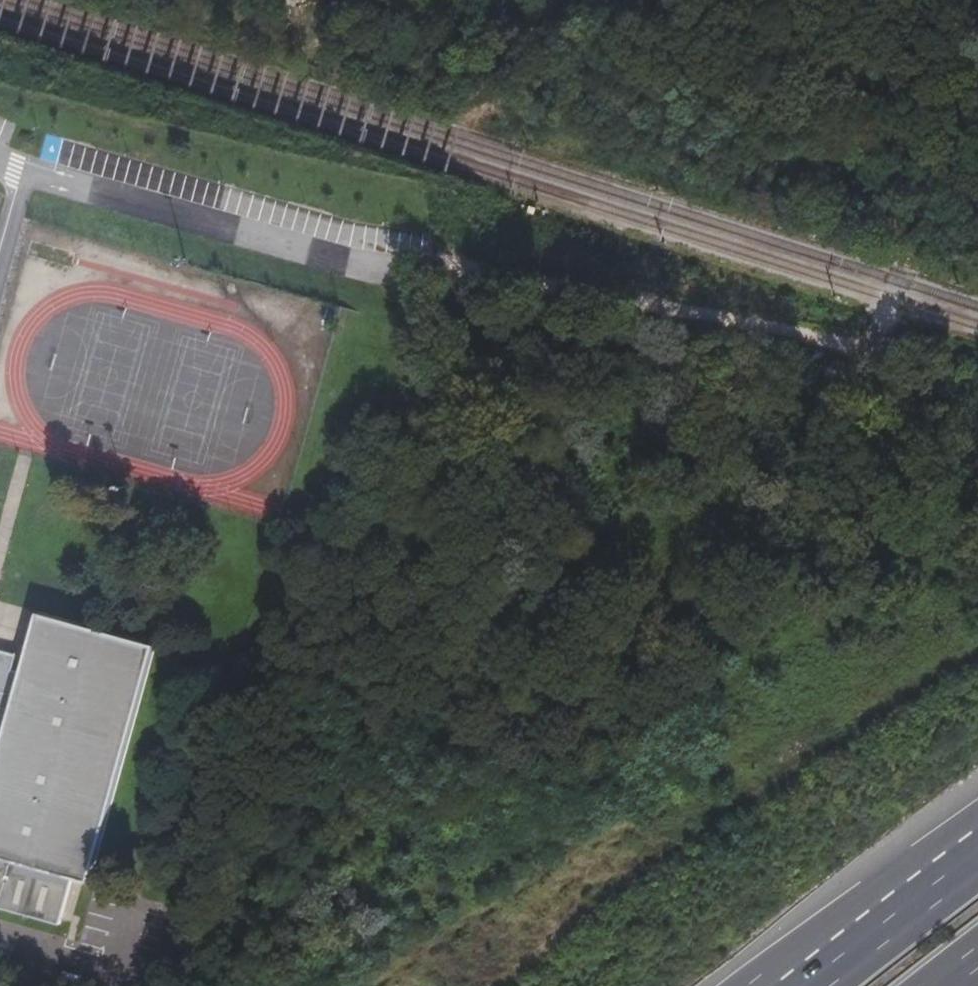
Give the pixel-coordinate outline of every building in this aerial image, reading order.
[(25,662),(22,672),(0,752),(0,858),(73,878),(89,882),(106,818),(115,787),(155,644),(38,612),(34,633),(25,662)] [(22,672),(13,670),(17,655),(0,650),(0,752),(22,672)] [(61,923),(73,878),(0,858),(0,907),(61,923)] [(78,985),(81,975),(64,971),(61,981),(78,985)]
